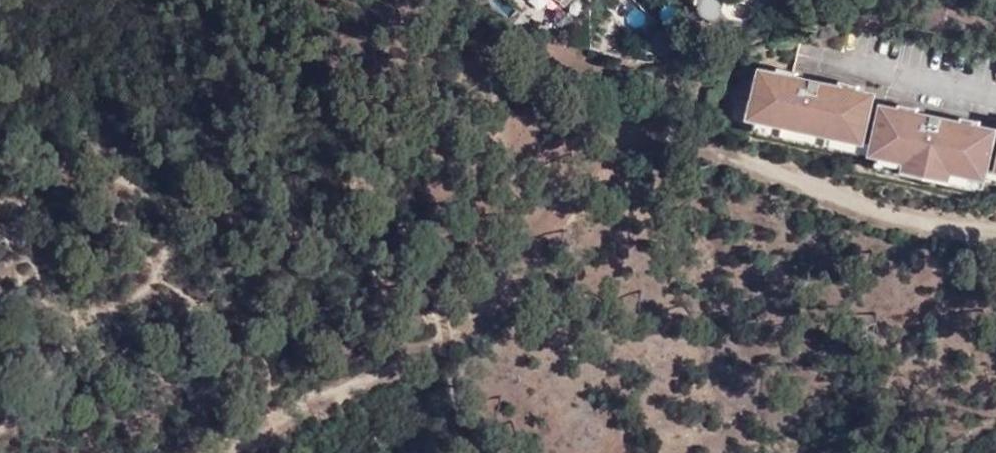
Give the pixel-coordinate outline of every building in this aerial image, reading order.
[(570,10),(580,0),(560,0),(570,10)] [(832,47),(800,41),(792,69),(800,71),(799,77),(823,82),(832,47)] [(823,82),(799,77),(763,70),(750,121),(864,144),(874,92),(823,82)] [(952,172),(986,180),(995,136),(995,118),(886,96),(873,156),(906,163),(952,172)] [(950,182),(952,172),(906,163),(904,172),(950,182)]
